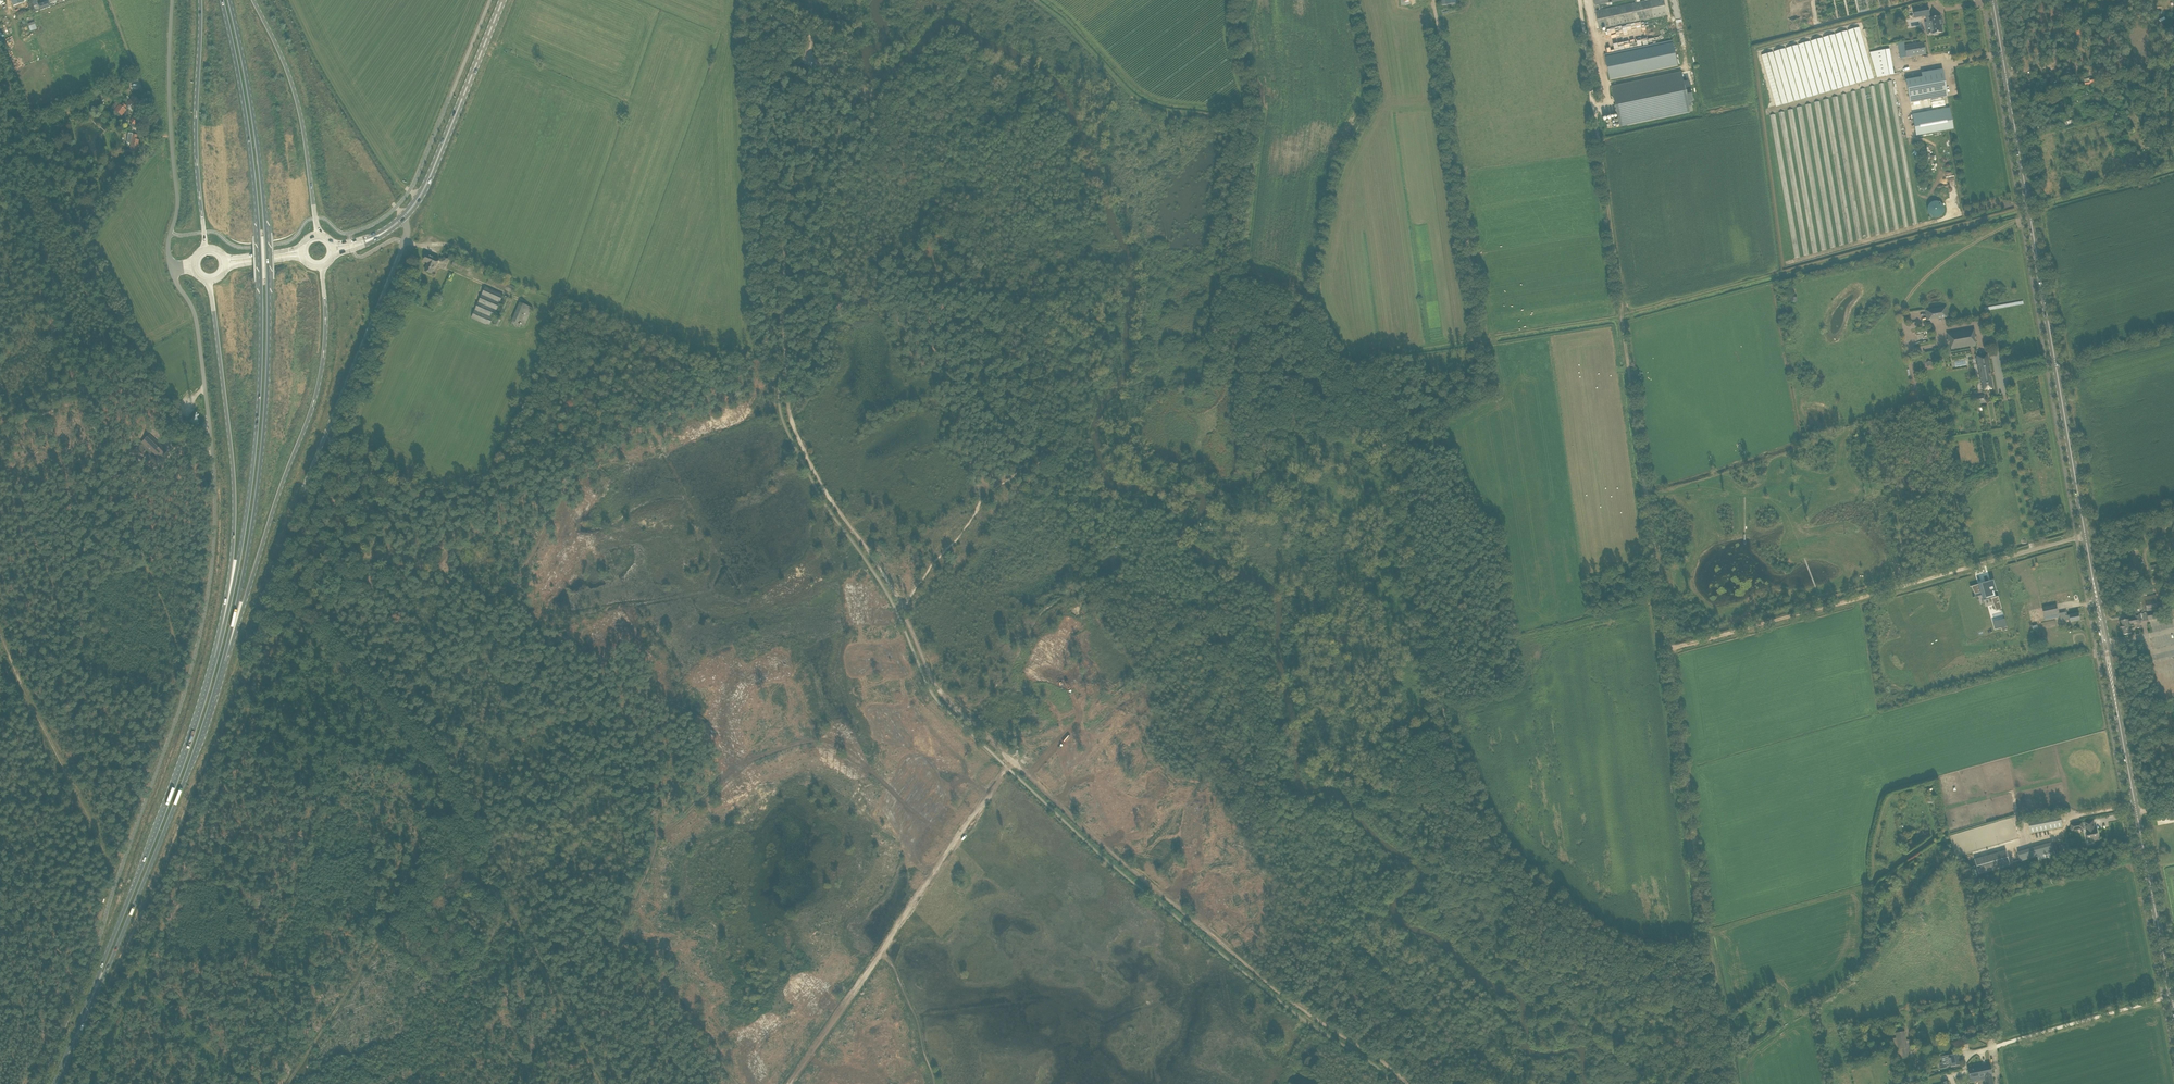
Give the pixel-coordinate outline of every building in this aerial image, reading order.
[(1640,2),(1640,0),(1636,0),(1637,2),(1595,11),(1599,30),(1667,16),(1664,0),(1649,0),(1640,2)] [(39,11),(50,7),(48,1),(37,5),(39,11)] [(1930,15),(1928,7),(1913,10),(1915,18),(1930,15)] [(1942,26),(1942,23),(1941,17),(1929,19),(1932,34),(1933,34),(1933,35),(1937,34),(1937,33),(1942,32),(1941,26),(1942,26)] [(1873,79),(1859,28),(1848,30),(1863,82),(1873,79)] [(1851,85),(1861,82),(1846,31),(1836,34),(1851,85)] [(1849,86),(1834,35),(1824,38),(1838,89),(1849,86)] [(1836,89),(1822,38),(1811,41),(1826,92),(1836,89)] [(1673,40),(1605,55),(1610,80),(1678,66),(1673,40)] [(1824,93),(1809,42),(1799,45),(1814,96),(1824,93)] [(1925,54),(1924,43),(1905,46),(1907,57),(1925,54)] [(1812,97),(1797,45),(1787,48),(1801,99),(1812,97)] [(1799,100),(1785,49),(1774,52),(1789,103),(1799,100)] [(1889,49),(1875,52),(1880,77),(1894,74),(1889,49)] [(1787,104),(1772,52),(1762,55),(1777,107),(1787,104)] [(1922,77),(1909,80),(1906,80),(1910,103),(1948,96),(1943,69),(1921,73),(1922,77)] [(1620,127),(1690,112),(1688,102),(1693,101),(1689,81),(1684,82),(1682,72),(1611,87),(1620,127)] [(124,79),(127,85),(135,81),(132,75),(124,79)] [(2086,86),(2099,83),(2098,78),(2090,80),(2090,81),(2085,82),(2086,86)] [(2051,86),(2046,87),(2047,91),(2052,89),(2053,96),(2063,94),(2064,93),(2063,88),(2062,88),(2061,84),(2051,86)] [(1865,88),(1861,89),(1869,141),(1873,141),(1872,131),(1865,88)] [(1856,90),(1852,91),(1856,123),(1860,123),(1856,90)] [(1847,93),(1842,94),(1849,142),(1853,142),(1847,93)] [(139,101),(133,96),(127,104),(129,105),(127,107),(128,108),(132,111),(134,108),(139,101)] [(1932,108),(1945,105),(1944,97),(1930,99),(1932,108)] [(1820,101),(1815,102),(1822,148),(1827,147),(1820,101)] [(128,108),(127,107),(123,104),(121,106),(116,102),(110,110),(122,120),(129,112),(126,111),(128,108)] [(1811,103),(1806,104),(1811,141),(1817,140),(1811,103)] [(1804,149),(1809,148),(1802,106),(1797,107),(1800,128),(1801,128),(1804,149)] [(1784,111),(1779,112),(1784,142),(1790,141),(1789,135),(1792,135),(1795,152),(1800,151),(1793,109),(1788,110),(1790,121),(1786,122),(1784,111)] [(137,111),(130,122),(131,123),(128,129),(131,131),(135,125),(141,113),(137,111)] [(1954,129),(1951,113),(1913,120),(1915,128),(1916,136),(1954,129)] [(1771,115),(1775,145),(1780,144),(1775,114),(1771,115)] [(132,134),(128,133),(127,143),(131,144),(130,152),(136,153),(139,140),(137,140),(137,135),(132,134)] [(1917,224),(1911,182),(1907,182),(1913,224),(1917,224)] [(1889,197),(1894,230),(1899,229),(1893,196),(1890,197),(1889,197)] [(1885,232),(1889,232),(1884,197),(1879,198),(1885,232)] [(1939,200),(1926,204),(1931,218),(1944,214),(1939,200)] [(1866,237),(1870,237),(1865,204),(1861,205),(1866,237)] [(1870,204),(1876,235),(1880,234),(1875,207),(1874,207),(1874,204),(1870,204)] [(1862,239),(1857,213),(1853,214),(1858,240),(1862,239)] [(1853,242),(1851,229),(1849,229),(1848,221),(1845,222),(1848,243),(1853,242)] [(439,260),(431,257),(426,255),(424,261),(428,263),(425,271),(432,274),(435,266),(436,266),(439,260)] [(462,271),(465,264),(454,259),(451,266),(462,271)] [(514,287),(497,279),(490,276),(487,283),(511,293),(514,287)] [(485,287),(471,318),(489,326),(503,295),(485,287)] [(525,327),(533,308),(520,303),(512,322),(525,327)] [(1925,310),(1927,321),(1948,317),(1946,306),(1925,310)] [(338,321),(346,324),(348,318),(341,315),(338,321)] [(1974,329),(1969,330),(1947,333),(1948,342),(1950,342),(1951,351),(1976,346),(1974,338),(1976,337),(1974,329)] [(1987,354),(1976,356),(1982,390),(1993,388),(1987,354)] [(1985,395),(1975,397),(1976,404),(1986,403),(1985,395)] [(166,451),(149,435),(140,444),(157,461),(166,451)] [(141,460),(150,468),(156,462),(138,445),(133,452),(139,458),(140,458),(142,459),(141,460)] [(1971,586),(1970,586),(1970,587),(1971,587),(1975,595),(1984,592),(1984,594),(1986,599),(1986,600),(1990,598),(1991,599),(1991,598),(1993,603),(1996,609),(2001,608),(2001,609),(2002,609),(1998,596),(1996,597),(1995,597),(1995,594),(1994,592),(1996,591),(1997,591),(1994,582),(1989,583),(1988,581),(1971,586)] [(2159,609),(2157,599),(2145,601),(2147,611),(2159,609)] [(2056,605),(2051,606),(2042,607),(2044,617),(2045,617),(2045,620),(2059,617),(2058,614),(2056,605)] [(2147,613),(2148,613),(2149,620),(2160,619),(2159,611),(2147,613)] [(2060,614),(2061,619),(2059,619),(2059,622),(2071,620),(2071,622),(2080,620),(2079,614),(2067,616),(2067,613),(2067,612),(2060,614)] [(2131,634),(2130,624),(2141,622),(2140,615),(2135,616),(2135,618),(2121,621),(2121,624),(2120,624),(2121,631),(2122,630),(2123,635),(2131,634)] [(2046,638),(2041,639),(2036,640),(2037,647),(2048,644),(2046,638)] [(2063,827),(2060,814),(2028,820),(2031,833),(2063,827)] [(2095,830),(2093,821),(2085,822),(2087,832),(2088,840),(2094,839),(2094,841),(2099,840),(2097,830),(2095,830)] [(2012,838),(2011,834),(2005,835),(2005,837),(1992,840),(1994,847),(2015,842),(2014,837),(2012,838)] [(2056,856),(2055,851),(2053,843),(2036,848),(2038,856),(2039,861),(2056,856)] [(1976,872),(2007,864),(2004,852),(1973,860),(1976,872)] [(1812,995),(1801,1003),(1805,1009),(1816,1001),(1812,995)] [(1893,1038),(1895,1050),(1898,1049),(1898,1051),(1897,1051),(1898,1058),(1900,1057),(1900,1058),(1909,1056),(1908,1052),(1909,1052),(1908,1048),(1910,1048),(1909,1040),(1907,1040),(1905,1031),(1895,1033),(1896,1038),(1893,1038)] [(1756,1043),(1753,1034),(1742,1038),(1745,1047),(1756,1043)] [(1958,1053),(1953,1054),(1944,1056),(1941,1057),(1942,1063),(1939,1063),(1940,1065),(1940,1069),(1961,1064),(1958,1053)] [(1990,1064),(1968,1069),(1970,1078),(1970,1082),(1974,1081),(1973,1077),(1979,1076),(1979,1078),(1984,1077),(1985,1083),(1992,1083),(1993,1083),(1991,1074),(1992,1073),(1990,1064)]
